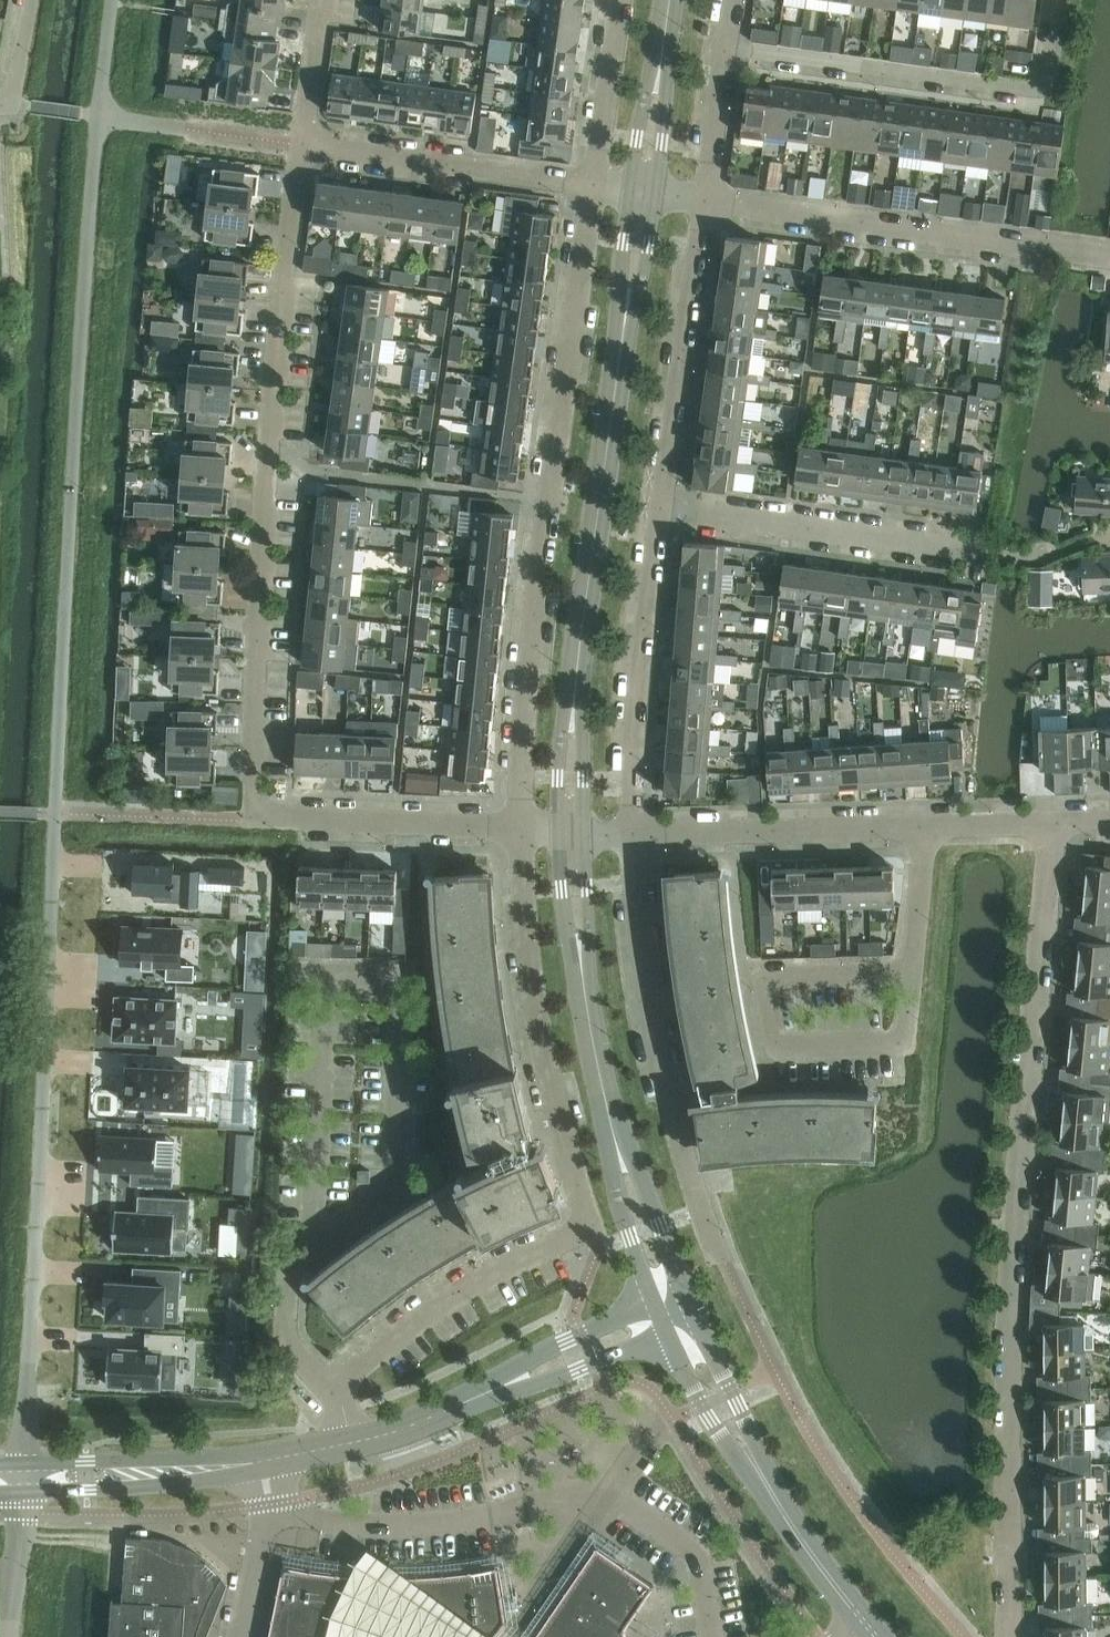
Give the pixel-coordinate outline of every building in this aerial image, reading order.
[(221,19),(278,26),(281,7),(286,8),(287,0),(234,0),(229,4),(228,8),(223,8),(221,19)] [(384,5),(423,11),(424,0),(385,0),(384,5)] [(543,21),(582,27),(584,12),(585,3),(564,0),(546,0),(543,21)] [(898,8),(921,11),(922,0),(899,0),(898,8)] [(921,11),(943,14),(945,0),(922,0),(921,11)] [(943,14),(965,17),(968,0),(945,0),(943,14)] [(965,17),(988,20),(991,0),(968,0),(965,17)] [(988,20),(1010,23),(1013,0),(991,0),(988,20)] [(1010,23),(1034,27),(1037,0),(1013,0),(1010,23)] [(423,11),(384,5),(383,15),(381,30),(420,35),(423,11)] [(480,5),(478,18),(488,20),(489,6),(480,5)] [(488,20),(478,18),(476,32),(486,34),(488,20)] [(278,26),(221,19),(219,29),(225,30),(224,34),(229,41),(237,42),(234,61),(278,67),(281,47),(275,46),(278,26)] [(543,21),(540,45),(579,50),(580,41),(582,27),(543,21)] [(784,24),(781,44),(799,47),(802,27),(784,24)] [(493,25),(492,38),(501,40),(503,26),(493,25)] [(827,25),(823,52),(839,54),(842,27),(827,25)] [(753,28),(751,41),(778,45),(780,32),(753,28)] [(349,42),(363,44),(364,34),(350,32),(349,42)] [(918,33),(916,46),(924,48),(926,34),(918,33)] [(364,34),(363,44),(377,46),(378,36),(364,34)] [(501,40),(492,38),(490,52),(499,53),(501,40)] [(396,48),(410,50),(412,41),(398,39),(396,48)] [(412,41),(410,50),(424,52),(425,42),(412,41)] [(444,55),(458,57),(459,47),(445,45),(444,55)] [(540,45),(536,69),(575,74),(577,60),(579,50),(540,45)] [(893,46),(891,61),(913,64),(915,49),(893,46)] [(915,49),(913,64),(930,66),(933,49),(924,48),(916,46),(915,49)] [(459,47),(458,57),(472,59),(473,49),(459,47)] [(960,55),(958,70),(976,72),(978,53),(961,51),(960,55)] [(1017,51),(1016,61),(1032,63),(1033,53),(1017,51)] [(943,53),(941,68),(958,70),(960,55),(943,53)] [(996,56),(993,75),(1003,76),(1005,60),(1005,58),(996,56)] [(278,67),(234,61),(231,79),(224,78),(218,83),(217,87),(211,87),(210,98),(267,106),(270,86),(275,87),(278,67)] [(536,69),(533,92),(572,98),(573,88),(575,74),(536,69)] [(487,72),(485,86),(495,87),(497,73),(487,72)] [(343,115),(353,116),(358,77),(334,74),(328,113),(343,115)] [(358,77),(353,116),(362,118),(362,117),(376,119),(382,81),(358,77)] [(382,81),(376,119),(391,121),(391,122),(400,123),(405,84),(382,81)] [(405,84),(400,123),(409,124),(410,124),(424,126),(429,87),(405,84)] [(185,86),(183,98),(201,101),(203,88),(185,86)] [(495,87),(485,86),(483,99),(493,101),(495,87)] [(766,139),(766,135),(772,90),(771,90),(748,86),(742,136),(766,139)] [(766,135),(788,138),(795,89),(771,86),(771,90),(772,90),(766,135)] [(429,87),(424,126),(438,128),(447,130),(453,90),(429,87)] [(795,89),(788,138),(811,141),(817,92),(795,89)] [(453,90),(447,130),(457,131),(472,133),(477,94),(453,90)] [(533,92),(530,116),(569,122),(571,107),(572,98),(533,92)] [(817,92),(811,141),(833,144),(840,95),(817,92)] [(840,95),(833,144),(855,147),(862,98),(840,95)] [(862,98),(855,147),(878,150),(885,101),(862,98)] [(885,101),(878,150),(901,154),(908,105),(885,101)] [(908,105),(901,154),(923,157),(930,108),(908,105)] [(930,108),(923,157),(946,160),(952,111),(930,108)] [(952,111),(946,160),(968,163),(975,114),(952,111)] [(975,114),(968,163),(990,166),(997,117),(975,114)] [(519,153),(520,153),(547,157),(549,144),(565,146),(569,122),(530,116),(526,140),(521,139),(519,153)] [(997,117),(990,166),(1013,169),(1019,120),(997,117)] [(1019,120),(1013,169),(1035,172),(1042,123),(1019,120)] [(1042,123),(1035,172),(1058,175),(1065,126),(1042,123)] [(478,139),(477,149),(493,152),(494,142),(478,139)] [(169,152),(167,168),(181,170),(184,154),(170,152),(169,152)] [(771,160),(767,186),(780,188),(783,162),(771,160)] [(215,169),(211,204),(251,209),(253,196),(258,196),(261,175),(215,169)] [(733,172),(733,173),(731,186),(758,189),(760,176),(733,172)] [(812,177),(809,197),(824,199),(827,180),(812,177)] [(790,178),(787,194),(802,196),(804,180),(790,178)] [(320,183),(314,221),(314,222),(339,226),(345,186),(320,183)] [(850,183),(848,202),(865,204),(867,186),(850,183)] [(345,186),(339,226),(363,229),(368,189),(345,186)] [(368,189),(363,229),(387,232),(392,193),(368,189)] [(896,192),(893,208),(915,211),(918,192),(896,189),(896,192)] [(877,190),(875,206),(893,208),(896,192),(877,190)] [(392,193),(387,232),(410,235),(416,196),(392,193)] [(942,193),(939,213),(959,216),(962,196),(942,193)] [(416,196),(410,235),(434,239),(439,199),(416,196)] [(502,234),(513,235),(552,240),(555,216),(538,213),(540,200),(508,196),(502,234)] [(921,197),(919,212),(938,215),(940,200),(921,197)] [(439,199),(434,239),(459,242),(464,202),(439,199)] [(966,202),(964,218),(981,221),(983,204),(966,202)] [(251,209),(211,204),(206,239),(252,245),(255,223),(249,223),(251,209)] [(984,209),(983,221),(1005,224),(1007,212),(984,209)] [(469,213),(467,228),(482,230),(484,215),(469,213)] [(1015,214),(1013,225),(1027,227),(1029,216),(1015,214)] [(1038,214),(1036,227),(1051,229),(1053,216),(1038,214)] [(170,236),(169,244),(182,245),(184,231),(176,230),(170,236)] [(513,235),(509,259),(549,264),(552,240),(513,235)] [(728,236),(725,260),(765,265),(768,242),(728,236)] [(466,240),(464,252),(477,254),(479,242),(466,240)] [(808,244),(805,271),(819,273),(822,246),(808,244)] [(164,250),(163,256),(168,262),(178,263),(183,259),(184,252),(180,247),(169,246),(164,250)] [(477,254),(464,252),(462,264),(475,266),(477,254)] [(335,259),(306,255),(304,271),(332,275),(335,259)] [(204,259),(200,294),(241,299),(243,285),(248,286),(250,264),(204,259)] [(509,259),(506,282),(545,288),(549,264),(509,259)] [(765,265),(725,260),(722,282),(761,288),(761,293),(772,294),(773,284),(762,283),(765,265)] [(344,277),(356,278),(358,265),(346,264),(344,277)] [(358,265),(356,278),(368,280),(370,267),(358,265)] [(391,283),(404,285),(405,272),(393,270),(391,283)] [(405,272),(404,285),(416,286),(417,273),(405,272)] [(819,317),(838,319),(843,320),(849,278),(825,275),(819,317)] [(1093,279),(1092,288),(1099,289),(1103,289),(1104,277),(1094,276),(1093,279)] [(441,277),(440,290),(452,291),(454,278),(441,277)] [(843,320),(838,319),(836,330),(846,331),(848,320),(865,323),(871,281),(849,278),(843,320)] [(871,281),(865,323),(883,325),(888,326),(893,284),(871,281)] [(506,282),(503,306),(542,312),(545,288),(506,282)] [(722,282),(718,304),(758,310),(758,309),(761,293),(761,288),(722,282)] [(350,284),(346,309),(386,315),(389,290),(350,284)] [(772,294),(783,296),(785,286),(773,284),(772,294)] [(888,326),(883,325),(881,336),(891,338),(893,327),(910,329),(916,287),(893,284),(888,326)] [(910,329),(927,331),(932,332),(938,290),(916,287),(910,329)] [(459,288),(457,300),(470,301),(472,289),(459,288)] [(932,332),(927,331),(926,343),(936,344),(937,333),(955,335),(960,294),(938,290),(932,332)] [(241,299),(200,294),(197,330),(243,334),(245,313),(240,312),(241,299)] [(955,335),(972,338),(977,338),(983,297),(960,294),(955,335)] [(977,338),(972,338),(971,349),(981,350),(982,339),(1001,342),(1006,300),(983,297),(977,338)] [(470,301),(457,300),(456,312),(469,313),(470,301)] [(758,310),(718,304),(715,327),(755,332),(755,337),(765,339),(767,329),(769,311),(758,309),(758,310)] [(503,306),(499,330),(539,335),(542,312),(503,306)] [(346,309),(343,333),(383,338),(386,315),(346,309)] [(436,309),(434,321),(447,323),(449,311),(436,309)] [(799,316),(796,337),(810,338),(812,318),(799,316)] [(153,320),(152,334),(179,336),(180,323),(153,320)] [(447,323),(434,321),(433,333),(446,335),(447,323)] [(715,327),(712,350),(763,357),(765,339),(755,337),(755,332),(715,327)] [(777,341),(778,331),(767,329),(765,339),(777,341)] [(499,330),(496,354),(535,360),(539,335),(499,330)] [(835,342),(845,343),(846,331),(836,330),(835,342)] [(343,333),(340,357),(379,362),(383,338),(343,333)] [(452,335),(451,347),(464,349),(465,337),(452,335)] [(154,336),(152,350),(162,351),(163,336),(154,336)] [(879,348),(889,349),(891,338),(881,336),(879,348)] [(924,354),(934,355),(936,344),(926,343),(924,354)] [(464,349),(451,347),(449,359),(462,361),(464,349)] [(195,349),(192,385),(233,388),(234,375),(239,375),(241,354),(195,349)] [(969,360),(979,362),(981,350),(971,349),(969,360)] [(763,357),(712,350),(709,372),(749,378),(748,383),(759,384),(761,374),(763,357)] [(814,352),(812,369),(835,372),(837,358),(838,355),(814,352)] [(496,354),(493,377),(532,383),(535,360),(496,354)] [(340,357),(337,380),(376,386),(379,362),(340,357)] [(429,357),(428,369),(441,371),(442,358),(429,357)] [(837,358),(835,372),(858,375),(860,361),(837,358)] [(792,361),(790,372),(805,374),(806,363),(792,361)] [(910,366),(908,382),(925,385),(927,368),(910,366)] [(441,371),(428,369),(426,381),(439,383),(441,371)] [(709,372),(706,395),(746,400),(748,383),(749,378),(709,372)] [(928,373),(927,383),(937,385),(939,374),(928,373)] [(771,386),(772,376),(761,374),(759,384),(771,386)] [(957,378),(955,389),(970,391),(972,375),(962,374),(957,378)] [(493,377),(489,401),(529,406),(532,383),(493,377)] [(337,380),(333,404),(373,409),(376,386),(337,380)] [(857,382),(855,398),(868,400),(871,384),(857,382)] [(446,383),(444,395),(457,397),(459,385),(446,383)] [(233,388),(192,385),(189,420),(235,424),(237,402),(231,402),(233,388)] [(885,389),(883,403),(897,405),(899,391),(885,389)] [(926,393),(924,406),(936,407),(938,395),(926,393)] [(946,394),(944,410),(960,412),(963,397),(955,395),(946,394)] [(969,397),(966,417),(979,419),(982,396),(970,394),(969,397)] [(457,397),(444,395),(442,407),(455,409),(457,397)] [(746,400),(706,395),(703,417),(743,423),(742,428),(753,429),(754,419),(743,418),(746,400)] [(525,430),(529,406),(489,401),(478,400),(475,423),(486,425),(525,430)] [(333,404),(330,427),(369,433),(373,409),(333,404)] [(423,404),(421,416),(434,418),(436,406),(423,404)] [(434,418),(421,416),(419,428),(432,430),(434,418)] [(703,417),(700,439),(740,445),(742,428),(743,423),(703,417)] [(764,431),(766,421),(754,419),(753,429),(764,431)] [(486,425),(483,449),(522,454),(525,430),(486,425)] [(833,428),(828,427),(823,426),(821,438),(831,439),(831,437),(833,428)] [(369,433),(330,427),(326,452),(344,455),(342,468),(369,472),(371,458),(366,457),(369,433)] [(439,430),(437,442),(450,444),(452,432),(439,430)] [(878,434),(872,433),(867,433),(866,444),(876,446),(878,434)] [(847,453),(849,439),(831,437),(831,439),(830,450),(825,450),(819,491),(841,495),(847,453)] [(820,449),(801,446),(795,488),(819,491),(825,450),(830,450),(831,439),(821,438),(820,449)] [(740,445),(700,439),(697,462),(736,467),(736,472),(747,474),(748,464),(737,462),(740,445)] [(911,450),(921,452),(922,440),(912,439),(911,450)] [(187,440),(184,475),(225,478),(226,465),(232,465),(233,443),(187,440)] [(864,455),(847,453),(841,495),(864,498),(869,456),(874,457),(876,446),(866,444),(864,455)] [(437,445),(435,458),(448,460),(450,447),(437,445)] [(522,454),(483,449),(479,472),(474,472),(472,486),(499,490),(501,476),(519,479),(522,454)] [(909,461),(892,459),(886,501),(908,504),(914,462),(919,463),(921,452),(911,450),(909,461)] [(869,456),(864,498),(886,501),(892,459),(874,457),(869,456)] [(954,468),(937,465),(931,507),(953,510),(959,468),(964,469),(965,458),(955,457),(954,468)] [(736,467),(697,462),(693,485),(733,491),(736,472),(736,467)] [(914,462),(908,504),(931,507),(937,465),(919,463),(914,462)] [(758,475),(760,465),(748,464),(747,474),(758,475)] [(959,468),(953,510),(977,513),(982,472),(964,469),(959,468)] [(225,478),(184,475),(182,511),(228,514),(230,492),(224,492),(225,478)] [(1079,477),(1076,512),(1109,515),(1109,479),(1079,477)] [(319,520),(358,524),(372,526),(374,501),(366,500),(367,487),(340,484),(339,497),(321,496),(319,520)] [(405,491),(404,506),(420,508),(421,492),(405,491)] [(475,512),(472,536),(512,540),(514,515),(497,513),(498,500),(471,497),(469,512),(475,512)] [(163,503),(162,518),(174,518),(174,504),(163,503)] [(161,520),(160,534),(167,534),(173,535),(174,520),(161,520)] [(319,520),(316,544),(356,548),(358,524),(319,520)] [(181,530),(178,566),(220,568),(220,554),(226,555),(227,533),(181,530)] [(427,531),(425,544),(438,545),(440,533),(427,531)] [(472,536),(470,560),(509,564),(512,540),(472,536)] [(406,541),(405,553),(417,555),(419,542),(406,541)] [(725,546),(685,542),(683,566),(723,569),(723,574),(734,575),(735,565),(724,564),(725,546)] [(316,544),(314,568),(353,572),(356,548),(316,544)] [(417,555),(405,553),(403,565),(416,567),(417,555)] [(1085,593),(1109,592),(1109,556),(1084,557),(1085,593)] [(470,560),(467,584),(507,588),(509,564),(470,560)] [(746,576),(746,566),(735,565),(734,575),(746,576)] [(779,607),(797,609),(802,610),(808,568),(785,565),(779,607)] [(220,568),(178,566),(176,601),(223,604),(224,582),(219,582),(220,568)] [(683,566),(681,589),(722,592),(723,574),(723,569),(683,566)] [(423,567),(422,579),(435,580),(436,568),(423,567)] [(314,568),(311,592),(351,596),(353,572),(314,568)] [(802,610),(797,609),(796,620),(806,622),(807,611),(825,613),(831,571),(808,568),(802,610)] [(825,613),(842,615),(847,616),(853,574),(831,571),(825,613)] [(758,572),(757,587),(775,589),(777,574),(758,572)] [(847,616),(842,615),(841,626),(851,628),(852,617),(869,619),(875,577),(853,574),(847,616)] [(869,619),(887,622),(892,622),(898,580),(875,577),(869,619)] [(435,580),(422,579),(421,591),(434,593),(435,580)] [(892,622),(887,622),(885,633),(895,634),(897,623),(914,625),(920,584),(898,580),(892,622)] [(984,581),(983,592),(984,592),(996,594),(998,583),(991,582),(984,581)] [(467,584),(465,608),(504,612),(507,588),(467,584)] [(920,584),(914,625),(932,628),(937,629),(942,587),(920,584)] [(982,603),(964,601),(966,590),(942,587),(937,629),(932,628),(930,639),(940,640),(941,636),(958,638),(957,644),(976,646),(982,603)] [(401,589),(400,601),(413,602),(414,590),(401,589)] [(722,592),(681,589),(680,611),(720,614),(719,619),(730,620),(731,610),(720,609),(722,592)] [(1052,591),(1030,591),(1030,604),(1052,604),(1052,591)] [(311,592),(309,616),(349,620),(351,596),(311,592)] [(758,595),(756,611),(771,612),(772,597),(758,595)] [(413,602),(400,601),(398,613),(411,614),(413,602)] [(465,608),(462,631),(502,636),(504,612),(465,608)] [(742,621),(743,611),(731,610),(730,620),(742,621)] [(680,611),(678,633),(718,637),(719,619),(720,614),(680,611)] [(418,615),(417,627),(430,628),(431,616),(418,615)] [(309,616),(306,639),(346,643),(349,620),(309,616)] [(794,632),(804,633),(806,622),(796,620),(794,632)] [(176,621),(174,656),(215,658),(216,644),(221,645),(222,623),(176,621)] [(839,638),(849,639),(851,628),(841,626),(839,638)] [(430,628),(417,627),(416,639),(429,640),(430,628)] [(462,631),(460,655),(500,660),(502,636),(462,631)] [(718,637),(678,633),(676,656),(716,659),(716,664),(727,665),(728,655),(717,654),(718,637)] [(884,644),(894,645),(895,634),(885,633),(884,644)] [(396,636),(395,648),(408,650),(409,638),(396,636)] [(346,643),(306,639),(304,664),(357,670),(359,644),(346,643)] [(928,650),(939,652),(940,640),(930,639),(928,650)] [(408,650),(395,648),(394,661),(407,662),(408,650)] [(773,652),(771,666),(794,668),(796,655),(773,652)] [(818,655),(817,671),(833,672),(834,654),(818,652),(818,655)] [(804,654),(803,669),(817,671),(818,655),(804,654)] [(460,655),(458,679),(497,683),(500,660),(460,655)] [(738,666),(739,656),(728,655),(727,665),(738,666)] [(215,658),(174,656),(173,692),(219,694),(220,672),(215,672),(215,658)] [(676,656),(674,679),(714,682),(716,664),(716,659),(676,656)] [(849,660),(848,674),(861,675),(862,661),(849,660)] [(863,662),(862,675),(870,676),(871,663),(863,662)] [(886,664),(884,677),(893,678),(896,663),(886,662),(886,664)] [(413,663),(412,675),(425,676),(426,664),(413,663)] [(914,666),(912,680),(929,682),(931,668),(914,666)] [(932,682),(931,684),(946,686),(947,678),(942,671),(933,670),(932,682)] [(299,671),(297,687),(324,690),(326,674),(299,671)] [(336,688),(349,689),(350,676),(338,675),(336,688)] [(425,676),(412,675),(411,687),(424,688),(425,676)] [(786,675),(769,676),(770,689),(787,688),(786,675)] [(350,676),(349,689),(361,690),(362,677),(350,676)] [(458,679),(455,703),(495,707),(497,683),(458,679)] [(714,682),(674,679),(672,702),(713,705),(712,710),(723,711),(724,701),(713,700),(714,682)] [(836,679),(834,695),(850,697),(851,681),(836,679)] [(391,693),(403,694),(405,681),(392,680),(391,693)] [(808,680),(795,681),(796,696),(809,695),(808,680)] [(824,680),(810,681),(811,698),(825,697),(824,680)] [(900,685),(884,684),(884,697),(901,696),(900,685)] [(748,685),(748,690),(753,696),(759,696),(760,686),(748,685)] [(933,687),(931,700),(944,702),(946,689),(933,687)] [(145,701),(132,701),(132,719),(145,719),(145,701)] [(735,712),(736,702),(724,701),(723,711),(735,712)] [(672,702),(671,724),(711,727),(712,710),(713,705),(672,702)] [(455,703),(453,727),(492,731),(495,707),(455,703)] [(408,710),(407,722),(420,724),(421,712),(408,710)] [(172,712),(171,747),(212,748),(213,734),(218,735),(219,713),(172,712)] [(920,719),(920,731),(931,730),(930,719),(920,719)] [(420,724),(407,722),(406,735),(419,736),(420,724)] [(875,722),(875,734),(886,733),(885,722),(875,722)] [(711,727),(671,724),(669,747),(709,750),(708,755),(720,756),(720,746),(709,745),(711,727)] [(840,725),(835,725),(830,725),(830,737),(840,736),(840,725)] [(453,727),(450,751),(490,755),(492,731),(453,727)] [(795,728),(790,728),(784,728),(785,740),(795,739),(795,728)] [(1097,728),(1069,729),(1071,794),(1086,794),(1085,769),(1098,768),(1097,728)] [(1097,728),(1098,768),(1109,768),(1109,728),(1097,728)] [(931,741),(926,742),(929,784),(952,782),(952,783),(953,783),(952,769),(965,768),(963,729),(931,731),(931,741)] [(1071,794),(1069,729),(1040,730),(1041,770),(1055,769),(1056,795),(1071,794)] [(921,742),(904,743),(907,785),(929,784),(926,742),(931,741),(931,731),(931,730),(920,731),(921,742)] [(299,733),(299,734),(297,773),(322,774),(324,734),(299,733)] [(876,745),(859,746),(861,788),(884,787),(881,745),(886,744),(886,733),(875,734),(876,745)] [(324,734),(322,774),(346,774),(348,735),(324,734)] [(348,735),(346,774),(370,775),(372,735),(348,735)] [(372,735),(370,775),(395,776),(396,736),(372,735)] [(831,748),(814,749),(816,791),(839,790),(836,748),(841,747),(840,736),(830,737),(831,748)] [(786,751),(767,752),(770,794),(794,793),(791,751),(796,750),(795,739),(785,740),(786,751)] [(747,741),(746,752),(757,753),(758,743),(747,741)] [(886,744),(881,745),(884,787),(907,785),(904,743),(886,744)] [(731,757),(732,747),(720,746),(720,756),(731,757)] [(841,747),(836,748),(839,790),(861,788),(859,746),(841,747)] [(212,748),(171,747),(170,783),(217,784),(217,762),(212,762),(212,748)] [(669,747),(667,769),(707,772),(708,755),(709,750),(669,747)] [(796,750),(791,751),(794,793),(816,791),(814,749),(796,750)] [(441,788),(442,788),(468,791),(470,778),(487,780),(490,755),(450,751),(448,775),(442,774),(441,788)] [(707,772),(667,769),(665,793),(705,796),(707,772)] [(409,773),(407,791),(419,792),(420,774),(409,773)] [(762,775),(748,776),(750,803),(764,802),(762,775)] [(1086,892),(1109,894),(1109,856),(1106,855),(1105,867),(1088,866),(1086,892)] [(135,861),(133,894),(155,895),(154,901),(181,902),(181,907),(199,907),(201,870),(183,869),(183,874),(174,873),(175,864),(135,861)] [(210,865),(209,883),(244,885),(245,867),(210,865)] [(299,907),(324,908),(325,868),(300,867),(299,907)] [(869,867),(845,868),(847,908),(871,907),(869,867)] [(892,867),(869,867),(871,907),(896,906),(894,869),(892,867)] [(325,868),(324,908),(347,909),(349,869),(325,868)] [(845,868),(822,869),(823,908),(847,908),(845,868)] [(349,869),(347,909),(371,910),(373,870),(349,869)] [(760,888),(761,915),(775,915),(775,910),(799,909),(798,869),(773,870),(773,888),(760,888)] [(822,869),(798,869),(799,909),(823,908),(822,869)] [(373,870),(371,910),(396,911),(395,916),(409,916),(411,889),(397,888),(398,871),(373,870)] [(683,998),(691,1044),(699,1079),(738,1070),(752,1067),(745,1039),(739,1011),(735,984),(730,956),(727,928),(724,901),(722,872),(668,875),(669,886),(673,925),(674,940),(681,986),(683,998)] [(476,1139),(489,1135),(528,1125),(532,1124),(527,1105),(522,1083),(519,1067),(514,1068),(513,1064),(508,1036),(501,993),(499,981),(496,953),(495,937),(494,925),(492,898),(491,882),(491,875),(437,876),(439,907),(441,936),(444,965),(447,994),(451,1023),(456,1052),(462,1081),(468,1109),(476,1139)] [(1083,918),(1100,920),(1099,931),(1109,932),(1109,894),(1086,892),(1083,918)] [(124,927),(123,964),(167,966),(167,980),(194,981),(195,966),(181,965),(182,930),(124,927)] [(1078,967),(1109,971),(1109,932),(1099,931),(1098,943),(1081,941),(1078,967)] [(294,955),(307,956),(307,943),(295,942),(294,955)] [(884,942),(872,943),(872,956),(884,955),(884,942)] [(860,943),(860,956),(872,956),(872,943),(860,943)] [(334,944),(333,957),(346,957),(346,944),(334,944)] [(346,944),(346,957),(358,958),(358,945),(346,944)] [(812,944),(812,957),(824,957),(824,944),(812,944)] [(836,944),(824,944),(824,957),(836,957),(836,944)] [(1076,994),(1086,995),(1085,1006),(1109,1009),(1109,971),(1078,967),(1076,994)] [(116,997),(114,1040),(159,1042),(159,1055),(182,1056),(183,1039),(176,1038),(178,1000),(116,997)] [(1071,1043),(1109,1047),(1109,1009),(1085,1006),(1084,1017),(1073,1016),(1071,1043)] [(1068,1069),(1085,1071),(1084,1082),(1109,1085),(1109,1072),(1108,1072),(1109,1053),(1109,1047),(1071,1043),(1068,1069)] [(110,1066),(109,1105),(171,1107),(172,1069),(110,1066)] [(699,1079),(704,1100),(723,1097),(736,1096),(740,1096),(738,1070),(699,1079)] [(1064,1118),(1103,1122),(1109,1122),(1109,1085),(1084,1082),(1083,1094),(1066,1092),(1064,1118)] [(723,1097),(704,1100),(691,1102),(691,1108),(696,1108),(704,1161),(715,1159),(751,1155),(771,1153),(807,1152),(826,1152),(862,1153),(873,1154),(878,1101),(846,1099),(816,1098),(787,1099),(757,1101),(737,1103),(736,1096),(723,1097)] [(1064,1118),(1061,1144),(1078,1146),(1077,1157),(1106,1160),(1107,1148),(1101,1147),(1103,1122),(1064,1118)] [(528,1125),(489,1135),(500,1159),(504,1158),(516,1152),(533,1145),(528,1125)] [(102,1136),(100,1170),(132,1172),(131,1185),(173,1187),(174,1166),(156,1165),(158,1140),(102,1136)] [(533,1145),(516,1152),(504,1158),(506,1164),(488,1172),(462,1185),(435,1199),(409,1215),(384,1231),(360,1248),(336,1266),(312,1286),(347,1327),(362,1314),(377,1302),(406,1281),(422,1270),(453,1251),(470,1241),(485,1233),(487,1237),(504,1228),(522,1220),(555,1206),(565,1202),(545,1148),(549,1146),(547,1140),(533,1145)] [(1059,1167),(1056,1194),(1096,1198),(1098,1173),(1105,1173),(1106,1160),(1077,1157),(1076,1169),(1059,1167)] [(359,1171),(359,1182),(371,1182),(371,1171),(359,1171)] [(1056,1194),(1054,1220),(1071,1221),(1070,1233),(1099,1236),(1100,1223),(1094,1223),(1096,1198),(1056,1194)] [(116,1211),(114,1250),(173,1253),(173,1249),(186,1249),(187,1230),(189,1230),(190,1200),(140,1197),(140,1199),(145,1199),(145,1210),(140,1210),(139,1213),(116,1211)] [(230,1206),(229,1223),(239,1224),(237,1254),(248,1255),(250,1207),(230,1206)] [(1051,1243),(1049,1269),(1089,1273),(1091,1248),(1098,1249),(1099,1236),(1070,1233),(1068,1244),(1051,1243)] [(108,1282),(107,1302),(110,1302),(108,1319),(164,1322),(165,1296),(181,1296),(182,1270),(147,1268),(146,1284),(108,1282)] [(1049,1269),(1046,1295),(1061,1297),(1083,1299),(1094,1300),(1096,1274),(1089,1273),(1049,1269)] [(1032,1294),(1042,1295),(1043,1285),(1033,1284),(1032,1294)] [(1061,1297),(1060,1306),(1082,1307),(1083,1299),(1061,1297)] [(230,1320),(229,1333),(246,1333),(247,1321),(230,1320)] [(1041,1334),(1041,1324),(1031,1324),(1031,1334),(1041,1334)] [(1085,1324),(1045,1324),(1045,1350),(1085,1350),(1094,1350),(1094,1334),(1092,1330),(1089,1327),(1085,1325),(1085,1324)] [(110,1349),(108,1385),(128,1386),(128,1387),(141,1387),(162,1388),(162,1387),(176,1388),(177,1354),(185,1354),(186,1334),(146,1332),(146,1351),(110,1349)] [(1085,1350),(1045,1350),(1045,1377),(1062,1377),(1062,1388),(1092,1388),(1092,1375),(1085,1375),(1085,1350)] [(1062,1400),(1045,1400),(1046,1426),(1085,1426),(1085,1401),(1092,1401),(1092,1388),(1062,1388),(1062,1400)] [(1085,1426),(1046,1426),(1046,1453),(1063,1453),(1063,1464),(1092,1464),(1092,1451),(1085,1451),(1085,1426)] [(1063,1475),(1046,1476),(1046,1502),(1086,1502),(1086,1477),(1092,1477),(1092,1464),(1063,1464),(1063,1475)] [(1086,1502),(1046,1502),(1046,1528),(1063,1528),(1063,1540),(1093,1540),(1093,1538),(1094,1538),(1097,1535),(1100,1532),(1100,1528),(1097,1525),(1094,1523),(1086,1523),(1086,1502)] [(199,1631),(200,1626),(204,1616),(206,1611),(208,1606),(212,1596),(217,1587),(223,1576),(219,1571),(215,1567),(211,1564),(207,1560),(203,1557),(194,1551),(189,1549),(184,1547),(179,1545),(168,1541),(154,1539),(128,1537),(123,1601),(114,1601),(114,1599),(113,1598),(110,1636),(197,1636),(199,1631)] [(1063,1551),(1046,1551),(1046,1578),(1086,1578),(1086,1552),(1093,1552),(1093,1540),(1063,1540),(1063,1551)] [(535,1636),(536,1636),(628,1636),(625,1632),(626,1631),(625,1630),(626,1629),(625,1629),(638,1610),(639,1611),(640,1609),(639,1609),(653,1588),(654,1589),(655,1587),(654,1587),(654,1586),(653,1585),(652,1585),(626,1568),(627,1567),(625,1566),(625,1567),(599,1549),(600,1548),(598,1547),(597,1548),(597,1547),(595,1549),(596,1550),(582,1570),(582,1569),(581,1571),(581,1572),(567,1592),(567,1591),(565,1593),(566,1593),(552,1614),(552,1613),(550,1615),(551,1615),(537,1636),(537,1635),(535,1636)] [(495,1636),(505,1623),(506,1624),(507,1622),(507,1620),(506,1620),(502,1596),(503,1596),(503,1594),(502,1594),(498,1570),(499,1570),(498,1568),(497,1568),(497,1567),(495,1567),(496,1568),(472,1572),(471,1572),(471,1571),(469,1572),(469,1573),(445,1575),(445,1574),(443,1575),(443,1576),(418,1577),(418,1576),(416,1576),(416,1577),(392,1578),(392,1577),(390,1577),(390,1578),(365,1577),(365,1576),(363,1576),(363,1577),(339,1575),(339,1574),(337,1574),(337,1575),(313,1572),(313,1571),(311,1570),(311,1571),(301,1570),(287,1567),(286,1567),(287,1566),(285,1566),(284,1567),(283,1566),(283,1568),(284,1568),(279,1593),(278,1592),(278,1594),(279,1594),(274,1619),(273,1618),(273,1620),(274,1621),(270,1636),(495,1636)] [(1086,1578),(1046,1578),(1046,1604),(1063,1604),(1064,1615),(1093,1615),(1093,1603),(1086,1603),(1086,1578)] [(1046,1627),(1047,1636),(1086,1636),(1086,1628),(1093,1628),(1093,1615),(1064,1615),(1064,1627),(1046,1627)]
